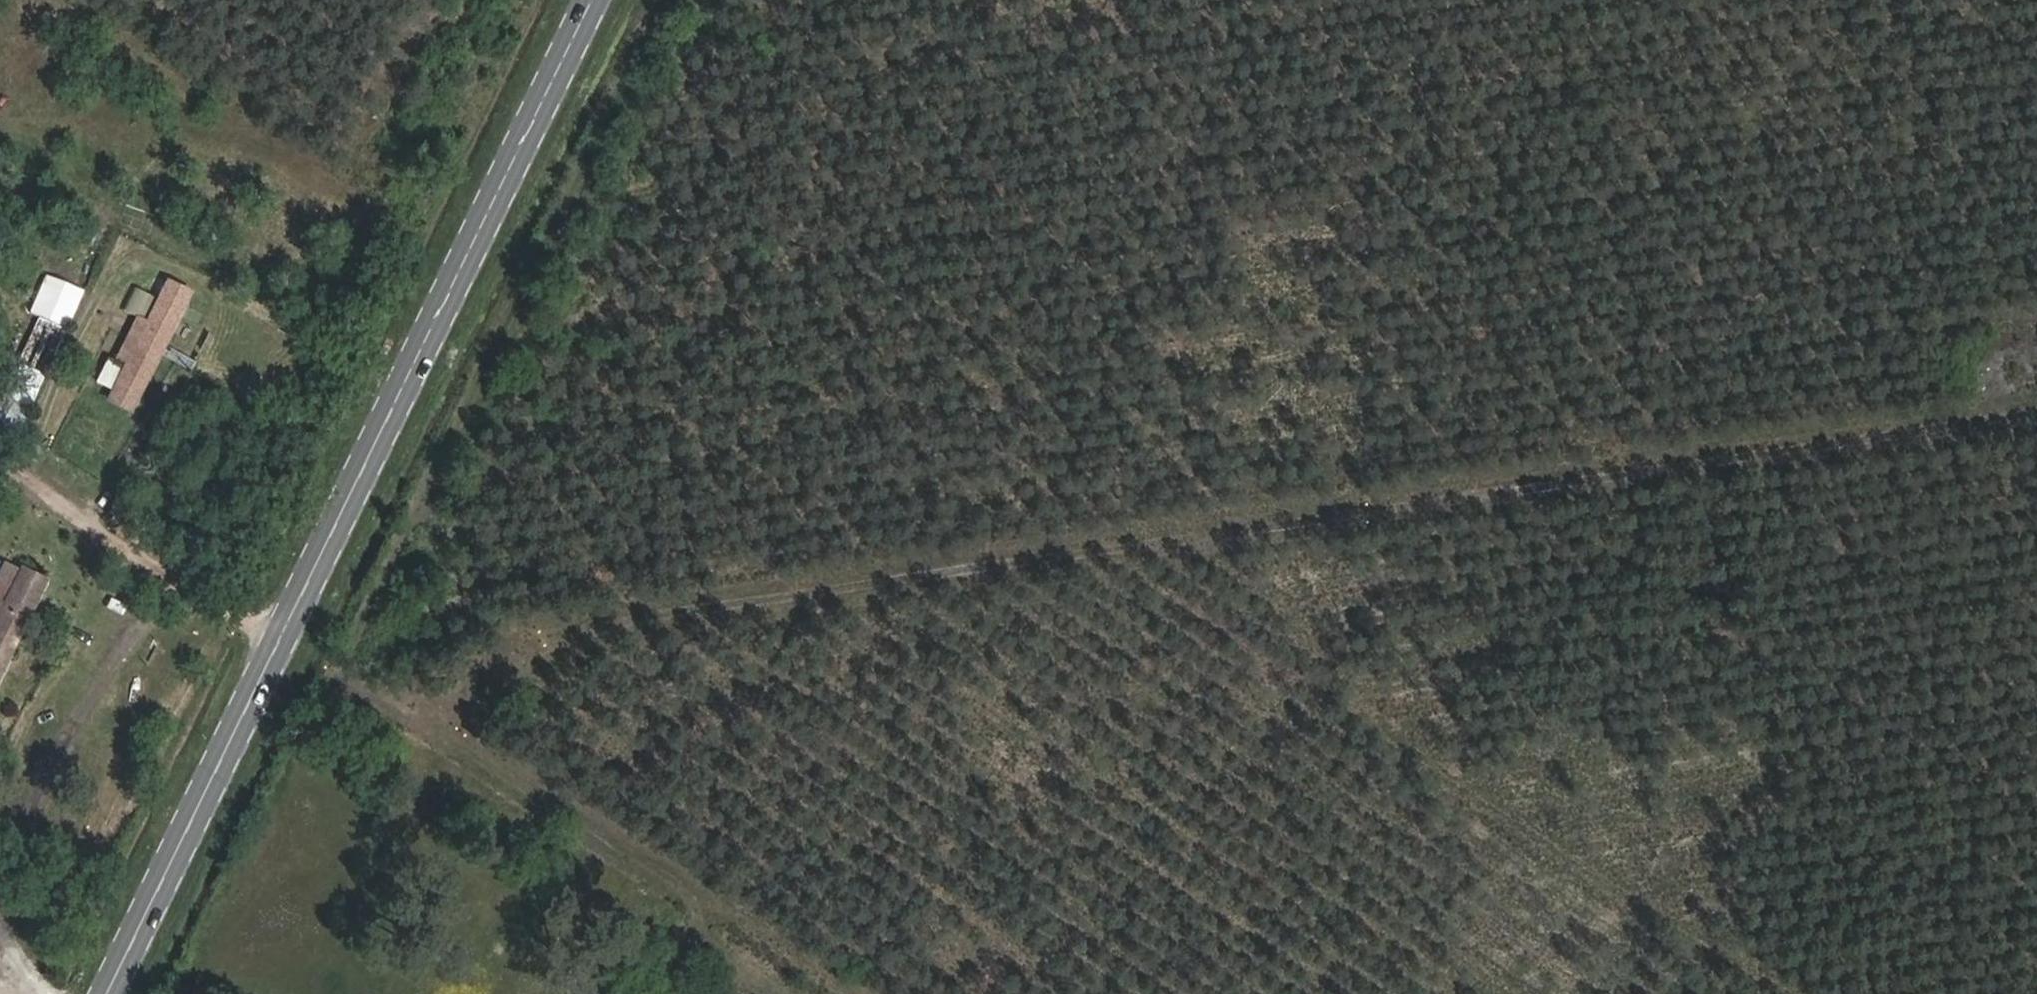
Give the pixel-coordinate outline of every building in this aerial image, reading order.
[(113,359),(125,365),(107,400),(132,413),(191,294),(168,284),(149,323),(134,315),(113,359)] [(135,286),(124,310),(141,318),(152,294),(135,286)] [(35,315),(8,397),(37,407),(64,325),(35,315)] [(48,578),(22,565),(5,599),(0,609),(0,677),(48,578)]
